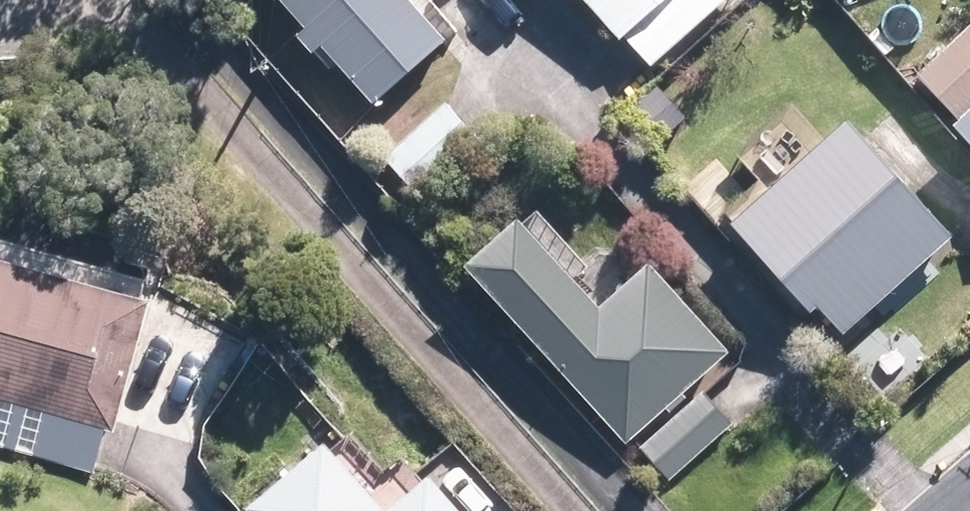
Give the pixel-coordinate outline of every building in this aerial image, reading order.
[(376,98),(439,39),(402,0),(283,0),(376,98)] [(614,37),(653,0),(579,0),(614,37)] [(626,37),(651,63),(718,0),(666,0),(626,37)] [(918,75),(957,115),(969,102),(969,25),(918,75)] [(651,91),(627,114),(653,141),(677,119),(651,91)] [(470,143),(440,111),(385,163),(414,194),(470,143)] [(961,134),(969,143),(969,126),(961,134)] [(945,231),(877,161),(840,196),(856,212),(789,277),(841,331),(945,231)] [(500,234),(463,269),(618,432),(703,351),(633,278),(586,324),(500,234)] [(0,273),(0,396),(100,423),(132,309),(0,273)] [(723,425),(700,401),(650,448),(673,472),(723,425)] [(247,510),(358,510),(310,456),(247,510)] [(420,494),(400,510),(435,510),(420,494)]
